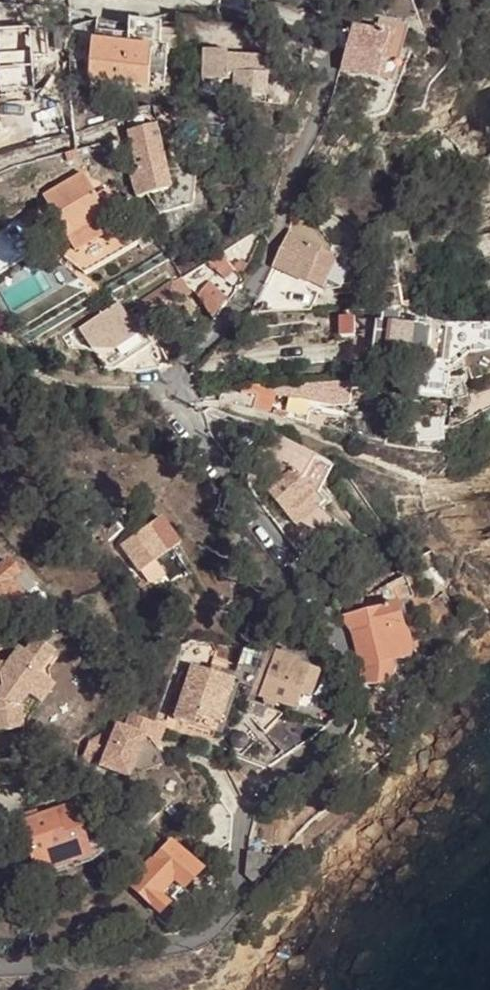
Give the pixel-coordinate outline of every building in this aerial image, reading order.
[(398,35),(385,83),(394,85),(410,30),(388,24),(385,31),(398,35)] [(160,48),(162,28),(130,25),(128,46),(152,47),(160,48)] [(354,28),(342,71),(385,83),(398,35),(385,31),(378,29),(376,34),(354,28)] [(49,29),(34,30),(35,55),(51,54),(49,29)] [(36,68),(35,55),(34,30),(0,32),(0,65),(0,71),(36,68)] [(149,82),(152,47),(128,46),(94,43),(91,80),(149,85),(149,82)] [(149,82),(164,83),(167,49),(160,48),(152,47),(149,82)] [(267,99),(269,59),(228,56),(228,53),(203,52),(202,79),(234,81),(233,96),(267,99)] [(154,109),(124,116),(140,180),(135,181),(138,197),(158,192),(163,212),(193,205),(196,169),(170,175),(154,109)] [(79,162),(77,153),(66,156),(68,165),(79,162)] [(129,247),(83,173),(42,199),(71,247),(57,253),(86,274),(129,247)] [(287,233),(272,263),(324,288),(337,259),(322,252),(323,250),(287,233)] [(337,259),(324,288),(339,294),(357,256),(347,251),(324,246),(323,250),(322,252),(337,259)] [(234,269),(222,253),(208,262),(217,271),(198,296),(203,302),(214,319),(228,301),(242,281),(240,277),(234,269)] [(241,261),(234,269),(240,277),(248,266),(241,261)] [(180,327),(199,314),(195,308),(203,302),(198,296),(184,275),(140,306),(159,333),(175,321),(180,327)] [(376,295),(376,309),(404,309),(401,290),(392,290),(392,294),(376,295)] [(333,338),(348,338),(347,318),(333,319),(333,338)] [(377,323),(374,351),(416,355),(415,365),(444,362),(447,331),(418,320),(417,327),(377,323)] [(374,351),(377,323),(371,322),(367,360),(415,365),(416,355),(374,351)] [(135,368),(161,367),(135,329),(130,323),(111,337),(102,344),(109,353),(118,367),(129,359),(135,368)] [(444,362),(415,365),(416,376),(445,373),(444,362)] [(357,380),(317,382),(317,388),(318,395),(334,400),(358,399),(357,380)] [(294,383),(241,385),(241,394),(257,394),(253,408),(296,419),(295,389),(294,383)] [(321,503),(316,497),(333,467),(271,431),(249,468),(272,481),(277,486),(269,492),(296,524),(321,503)] [(117,542),(138,571),(179,543),(160,517),(148,526),(145,522),(117,542)] [(311,536),(299,544),(309,556),(320,548),(311,536)] [(18,573),(6,560),(0,566),(0,614),(1,615),(24,595),(11,579),(18,573)] [(11,579),(24,595),(34,586),(21,570),(18,573),(11,579)] [(393,595),(336,609),(348,626),(357,660),(355,676),(381,678),(385,673),(390,663),(389,657),(406,654),(406,643),(404,631),(398,620),(393,595)] [(53,655),(51,647),(36,636),(26,650),(19,644),(7,660),(0,662),(0,711),(21,708),(20,699),(25,692),(31,696),(45,677),(40,673),(53,655)] [(253,644),(237,689),(249,693),(248,695),(250,697),(257,700),(261,699),(262,697),(279,704),(285,687),(296,691),(289,712),(314,720),(326,691),(300,681),(307,663),(295,659),(295,658),(280,652),(281,649),(255,640),(253,644)] [(214,732),(232,680),(191,665),(172,717),(214,732)] [(55,685),(45,677),(31,696),(41,704),(55,685)] [(0,711),(0,730),(24,727),(21,708),(0,711)] [(274,748),(312,723),(276,711),(254,730),(274,748)] [(110,726),(82,738),(75,755),(121,774),(130,778),(161,764),(155,740),(150,738),(156,724),(154,723),(128,713),(123,727),(114,724),(113,727),(110,726)] [(87,858),(70,805),(17,821),(34,875),(87,858)] [(221,835),(223,809),(192,829),(203,846),(221,835)] [(203,868),(170,840),(151,862),(148,858),(125,884),(160,915),(182,890),(183,891),(203,868)] [(273,865),(249,854),(246,877),(257,887),(273,865)]
